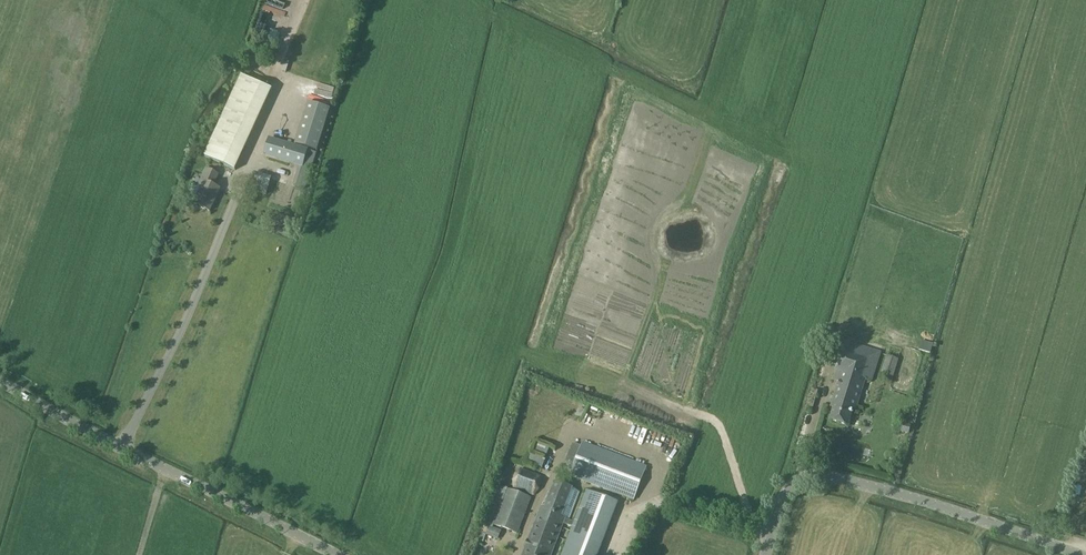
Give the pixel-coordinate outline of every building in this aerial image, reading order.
[(239,75),(204,157),(234,170),(269,88),(239,75)] [(308,103),(296,145),(317,152),(330,109),(308,103)] [(317,153),(308,151),(270,139),(264,156),(299,167),(293,185),(306,189),(317,153)] [(194,205),(210,212),(220,189),(209,184),(210,182),(214,184),(218,175),(205,170),(198,188),(201,189),(194,205)] [(835,403),(830,419),(848,425),(853,409),(856,410),(865,379),(871,381),(879,354),(879,352),(845,341),(845,343),(836,370),(842,372),(833,402),(835,403)] [(922,341),(919,350),(930,353),(933,344),(922,341)] [(887,356),(880,379),(891,382),(898,360),(887,356)] [(818,391),(812,389),(807,406),(813,408),(818,391)] [(903,423),(901,431),(909,433),(911,426),(903,423)] [(582,442),(580,446),(573,443),(563,469),(570,472),(569,475),(633,498),(645,466),(582,442)] [(520,469),(515,474),(513,480),(514,487),(534,494),(539,489),(541,483),(540,476),(520,469)] [(562,523),(564,519),(565,517),(569,518),(579,491),(555,482),(545,509),(541,508),(530,539),(531,541),(529,547),(527,548),(527,547),(524,554),(550,554),(562,523)] [(481,524),(482,524),(476,539),(483,542),(486,535),(487,533),(489,527),(492,528),(494,524),(517,533),(530,498),(508,489),(508,490),(494,484),(481,524)] [(562,554),(598,554),(618,501),(586,490),(574,522),(564,519),(562,523),(573,526),(562,554)] [(487,533),(486,535),(498,540),(501,531),(492,528),(489,527),(487,533)]
